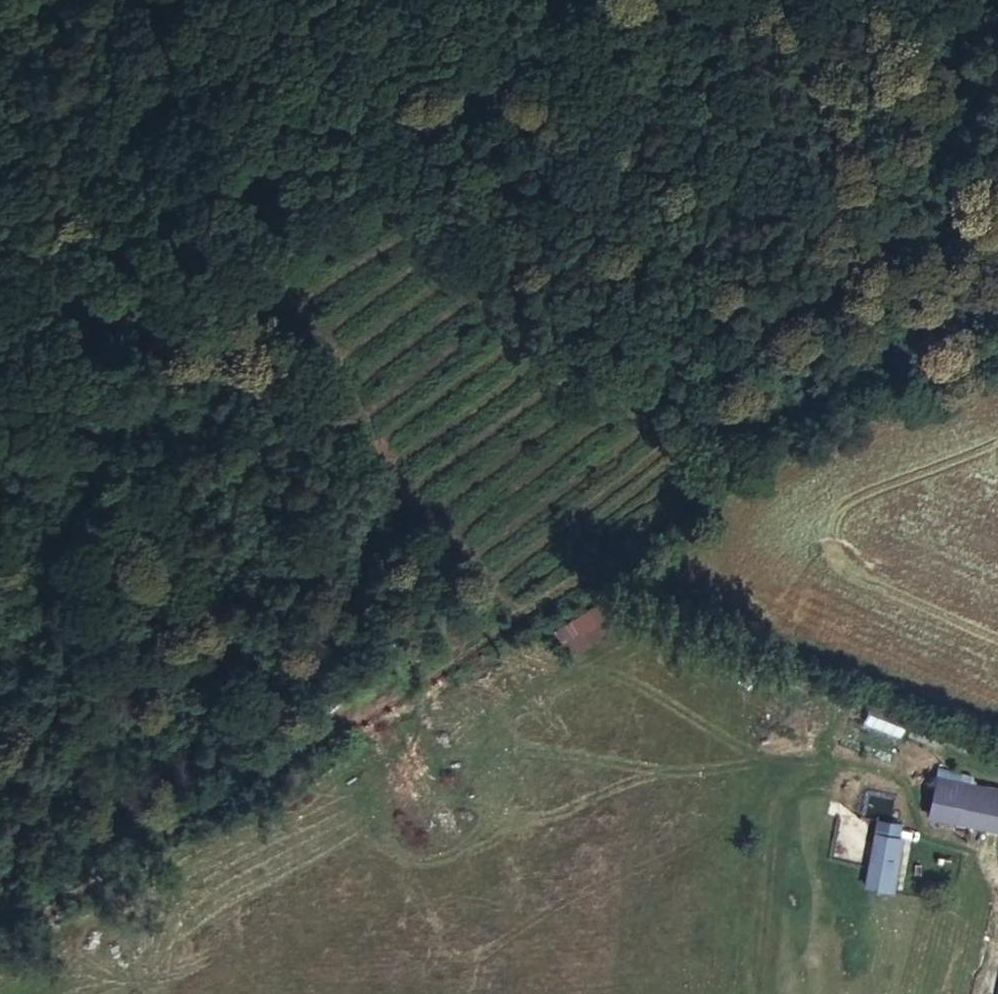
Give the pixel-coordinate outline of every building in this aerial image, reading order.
[(997,830),(997,799),(960,791),(953,820),(997,830)] [(901,826),(889,891),(911,895),(923,830),(901,826)]
